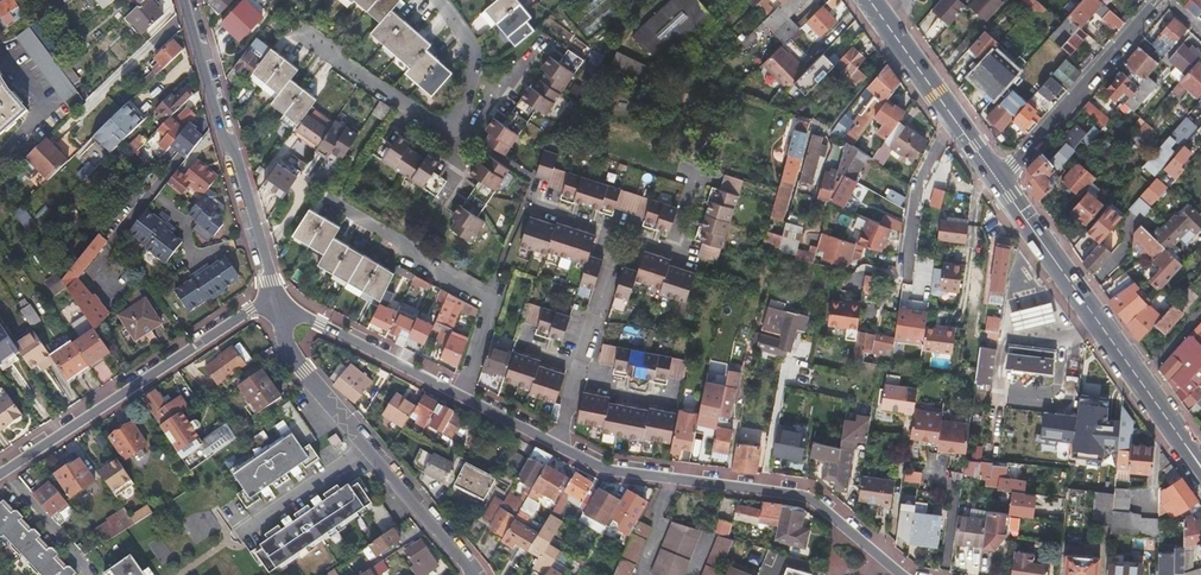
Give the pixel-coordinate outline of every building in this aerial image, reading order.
[(22,18),(24,16),(15,0),(6,0),(0,3),(0,16),(0,17),(7,28),(22,18)] [(104,9),(115,0),(97,0),(104,9)] [(141,4),(127,16),(141,33),(163,15),(154,4),(157,2),(156,0),(146,0),(141,4)] [(212,1),(222,11),(232,0),(212,0),(212,1)] [(222,21),(241,39),(267,10),(256,0),(242,0),(222,21)] [(368,9),(377,0),(358,0),(368,9)] [(368,9),(381,20),(393,8),(400,0),(377,0),(368,9)] [(485,10),(486,10),(496,23),(521,3),(518,0),(498,0),(485,10)] [(662,57),(709,14),(696,0),(671,0),(632,35),(644,48),(662,57)] [(750,10),(758,2),(761,0),(744,0),(743,1),(750,10)] [(766,23),(785,42),(790,38),(800,28),(789,17),(806,0),(784,0),(782,2),(764,20),(766,23)] [(958,0),(939,0),(932,8),(949,24),(965,6),(958,0)] [(977,12),(979,14),(986,20),(1003,2),(1000,0),(972,0),(968,5),(977,12)] [(1043,14),(1047,10),(1036,0),(1031,6),(1039,14),(1041,12),(1043,14)] [(1067,16),(1078,26),(1080,27),(1093,11),(1101,18),(1103,16),(1113,25),(1120,18),(1110,10),(1098,0),(1081,0),(1067,16)] [(1192,0),(1188,0),(1186,3),(1199,15),(1200,12),(1200,8),(1200,7),(1192,0)] [(521,3),(496,23),(515,46),(535,29),(527,20),(532,17),(521,3)] [(822,6),(807,21),(812,27),(820,35),(835,20),(822,6)] [(381,20),(372,31),(385,42),(405,19),(393,8),(381,20)] [(481,14),(492,27),(496,23),(486,10),(481,14)] [(1078,26),(1067,16),(1061,23),(1049,37),(1062,48),(1069,55),(1081,41),(1072,33),(1078,26)] [(1122,21),(1120,18),(1113,25),(1116,28),(1122,21)] [(1164,56),(1187,29),(1173,18),(1150,44),(1156,49),(1164,56)] [(405,19),(385,42),(398,54),(419,31),(405,19)] [(764,20),(752,32),(755,35),(762,29),(761,28),(766,23),(764,20)] [(51,37),(37,21),(30,26),(43,43),(51,37)] [(807,21),(802,26),(807,31),(812,27),(807,21)] [(1080,27),(1078,26),(1072,33),(1081,41),(1087,34),(1080,27)] [(63,101),(75,90),(73,86),(63,72),(52,58),(49,54),(30,28),(17,38),(63,101)] [(432,42),(419,31),(398,54),(411,65),(427,47),(432,42)] [(252,72),(269,50),(263,46),(265,43),(256,36),(235,65),(249,77),(252,72)] [(969,47),(973,43),(966,37),(956,48),(963,54),(969,47)] [(138,86),(142,90),(153,79),(185,49),(175,38),(155,59),(148,65),(154,70),(138,86)] [(976,39),(973,43),(969,47),(963,54),(956,62),(965,70),(985,47),(979,41),(976,39)] [(1200,56),(1200,53),(1192,45),(1188,49),(1181,43),(1167,60),(1184,75),(1198,59),(1200,56)] [(804,72),(800,76),(806,81),(813,74),(814,75),(822,67),(837,52),(830,45),(804,72)] [(269,50),(252,72),(266,83),(284,58),(271,47),(269,50)] [(411,65),(406,70),(420,82),(441,59),(427,47),(411,65)] [(780,47),(762,64),(787,90),(800,76),(804,72),(780,47)] [(851,47),(835,64),(849,77),(857,68),(865,59),(851,47)] [(1146,76),(1164,56),(1156,49),(1152,53),(1151,52),(1148,55),(1138,47),(1123,64),(1125,65),(1123,67),(1129,72),(1133,76),(1130,79),(1138,86),(1146,76)] [(534,106),(543,112),(557,92),(571,71),(576,65),(580,58),(565,48),(556,61),(546,54),(538,67),(542,70),(537,78),(530,88),(526,84),(518,96),(534,106)] [(1069,55),(1062,48),(1059,52),(1066,58),(1069,55)] [(609,69),(645,86),(652,70),(617,52),(609,69)] [(52,58),(63,72),(69,67),(59,53),(52,58)] [(1089,54),(1075,69),(1080,73),(1094,58),(1089,54)] [(297,67),(284,58),(266,83),(278,92),(289,77),(297,67)] [(441,59),(420,82),(433,93),(454,70),(453,69),(447,64),(441,59)] [(1198,59),(1184,75),(1168,94),(1170,96),(1172,93),(1177,98),(1188,85),(1199,95),(1200,92),(1200,66),(1199,64),(1200,62),(1200,61),(1198,59)] [(447,64),(453,69),(456,66),(450,60),(447,64)] [(1064,60),(1050,77),(1053,80),(1065,90),(1080,73),(1075,69),(1064,60)] [(847,115),(833,134),(841,138),(848,143),(853,147),(854,147),(860,138),(868,128),(875,117),(885,102),(900,82),(887,64),(868,87),(873,91),(875,94),(870,102),(855,123),(858,125),(849,138),(841,133),(851,120),(852,118),(847,115)] [(63,72),(73,86),(79,82),(69,67),(63,72)] [(849,77),(849,78),(860,86),(868,76),(865,74),(858,69),(857,68),(849,77)] [(1129,96),(1138,86),(1130,79),(1126,75),(1121,71),(1120,72),(1117,76),(1104,91),(1114,100),(1119,95),(1122,91),(1125,93),(1129,96)] [(252,72),(249,77),(262,87),(266,83),(252,72)] [(1155,84),(1146,76),(1138,86),(1129,96),(1123,103),(1128,107),(1132,111),(1140,102),(1142,104),(1155,89),(1153,87),(1155,84)] [(26,112),(10,92),(0,77),(0,135),(26,112)] [(289,77),(278,92),(274,97),(270,102),(283,112),(302,88),(289,77)] [(1037,90),(1031,98),(1034,100),(1047,111),(1053,104),(1047,99),(1052,94),(1057,99),(1065,90),(1053,80),(1050,77),(1037,90)] [(278,92),(266,83),(262,87),(274,97),(278,92)] [(167,121),(170,119),(182,106),(194,95),(186,87),(174,98),(170,94),(155,109),(160,113),(156,116),(163,123),(166,120),(167,121)] [(316,98),(302,88),(283,112),(298,123),(311,105),(316,98)] [(63,101),(73,113),(84,102),(75,90),(63,101)] [(1001,131),(1012,119),(1027,103),(1012,90),(1000,104),(999,103),(986,117),(1001,131)] [(84,102),(88,98),(83,91),(79,94),(84,102)] [(875,94),(873,91),(867,100),(870,102),(875,94)] [(534,106),(518,96),(509,109),(525,119),(534,106)] [(1012,119),(1028,133),(1036,123),(1030,117),(1033,113),(1036,110),(1030,105),(1034,100),(1031,98),(1027,103),(1012,119)] [(389,106),(380,100),(372,112),(381,118),(389,106)] [(1109,119),(1087,100),(1081,107),(1103,126),(1109,119)] [(893,108),(885,102),(875,117),(880,120),(878,123),(884,127),(886,123),(895,129),(899,123),(905,113),(895,105),(893,108)] [(128,103),(94,136),(112,152),(145,120),(128,103)] [(1124,112),(1128,107),(1123,103),(1118,108),(1124,112)] [(159,145),(166,151),(171,146),(187,126),(186,125),(194,116),(187,109),(174,122),(172,120),(161,134),(165,137),(159,145)] [(525,119),(509,109),(499,122),(516,133),(525,119)] [(359,128),(339,113),(333,121),(328,128),(318,143),(329,150),(332,144),(343,152),(359,128)] [(1030,117),(1036,123),(1040,119),(1033,113),(1030,117)] [(315,148),(318,143),(328,128),(315,120),(310,116),(307,114),(296,129),(305,134),(302,139),(315,148)] [(516,133),(499,122),(490,115),(482,127),(487,131),(481,140),(502,154),(516,133)] [(157,131),(161,134),(172,120),(170,119),(167,121),(157,131)] [(765,231),(777,235),(808,124),(797,120),(792,140),(788,139),(787,144),(790,145),(786,158),(765,231)] [(855,123),(851,120),(841,133),(849,138),(858,125),(855,123)] [(1152,128),(1144,121),(1134,132),(1142,139),(1152,128)] [(899,123),(895,129),(887,144),(902,155),(899,159),(904,162),(908,156),(913,160),(926,142),(908,128),(907,129),(899,123)] [(201,134),(188,124),(187,126),(171,146),(183,157),(201,134)] [(1056,146),(1048,155),(1051,158),(1060,166),(1064,160),(1073,150),(1072,149),(1079,140),(1086,133),(1076,124),(1069,132),(1067,130),(1061,136),(1064,138),(1056,147),(1056,146)] [(1089,142),(1092,139),(1092,138),(1097,132),(1091,126),(1086,133),(1079,140),(1085,146),(1088,143),(1089,142)] [(360,128),(359,128),(343,152),(344,152),(360,128)] [(860,138),(854,147),(859,151),(868,157),(876,162),(883,150),(869,141),(874,133),(868,128),(860,138)] [(293,133),(302,139),(305,134),(296,129),(293,133)] [(380,159),(400,172),(414,152),(406,146),(409,141),(397,133),(390,143),(380,159)] [(366,150),(380,159),(390,143),(377,134),(366,150)] [(803,164),(797,183),(808,186),(816,157),(821,159),(824,148),(817,146),(819,139),(811,135),(803,164)] [(130,144),(128,146),(135,153),(140,148),(146,142),(141,137),(132,146),(130,144)] [(57,149),(46,138),(40,144),(25,158),(36,169),(57,149)] [(1168,148),(1163,143),(1156,151),(1152,155),(1153,156),(1139,173),(1148,181),(1168,157),(1164,153),(1168,148)] [(887,144),(883,150),(876,162),(883,167),(892,152),(899,159),(902,155),(887,144)] [(670,230),(678,206),(665,202),(652,197),(647,196),(636,192),(625,189),(621,187),(607,183),(595,179),(583,175),(569,171),(565,170),(554,166),(558,153),(544,148),(536,174),(549,179),(548,184),(563,189),(560,197),(574,202),(575,200),(587,204),(599,207),(598,210),(612,214),(614,206),(630,211),(645,217),(643,224),(656,229),(657,226),(670,230)] [(68,161),(57,149),(36,169),(48,181),(68,161)] [(842,164),(839,173),(847,178),(855,182),(868,157),(859,151),(850,169),(842,164)] [(400,172),(421,186),(431,171),(438,161),(426,153),(423,158),(414,152),(400,172)] [(305,162),(292,153),(286,161),(299,170),(305,162)] [(1048,161),(1041,153),(1038,156),(1027,169),(1025,181),(1028,186),(1038,200),(1052,184),(1065,170),(1060,166),(1051,158),(1048,161)] [(478,179),(493,189),(507,168),(487,154),(481,163),(476,160),(468,173),(478,179)] [(1183,162),(1175,154),(1164,167),(1170,172),(1176,164),(1179,166),(1183,162)] [(282,195),(299,170),(286,161),(281,157),(263,181),(282,195)] [(144,162),(151,170),(154,167),(147,160),(144,162)] [(1060,166),(1065,170),(1069,165),(1064,160),(1060,166)] [(1079,196),(1095,178),(1076,162),(1061,180),(1079,196)] [(204,196),(217,179),(197,163),(186,177),(183,181),(188,185),(204,196)] [(166,184),(165,186),(185,202),(188,198),(185,196),(188,192),(185,189),(180,185),(182,178),(184,175),(178,170),(175,173),(166,184)] [(818,199),(830,203),(831,200),(839,173),(831,170),(831,173),(826,172),(818,199)] [(164,182),(166,184),(175,173),(173,171),(164,182)] [(431,171),(421,186),(434,195),(445,180),(431,171)] [(839,173),(831,200),(834,202),(847,178),(839,173)] [(715,263),(718,254),(720,248),(725,234),(729,222),(733,210),(738,196),(740,190),(743,180),(724,174),(719,190),(711,187),(707,201),(709,202),(705,214),(702,226),(699,225),(694,239),(702,242),(697,257),(709,261),(715,263)] [(183,181),(186,177),(184,175),(182,178),(180,185),(185,189),(188,185),(183,181)] [(1148,187),(1147,186),(1138,197),(1140,198),(1143,196),(1152,203),(1166,188),(1164,186),(1170,179),(1166,175),(1159,182),(1155,178),(1148,187)] [(855,182),(847,178),(834,202),(844,208),(851,195),(858,183),(855,182)] [(484,203),(493,189),(478,179),(469,193),(484,203)] [(866,188),(858,183),(851,195),(859,200),(866,188)] [(941,201),(943,193),(934,190),(929,205),(940,208),(941,201)] [(216,197),(208,191),(190,217),(197,222),(196,223),(216,238),(225,226),(224,218),(217,213),(219,209),(212,204),(217,198),(216,197)] [(888,200),(903,208),(907,199),(893,191),(888,200)] [(1069,211),(1084,224),(1101,204),(1087,192),(1069,211)] [(475,216),(484,203),(469,193),(460,206),(475,216)] [(261,207),(265,220),(279,200),(270,195),(261,207)] [(1140,198),(1138,197),(1128,208),(1136,215),(1139,211),(1144,215),(1151,207),(1140,198)] [(1186,201),(1177,211),(1177,215),(1173,220),(1169,220),(1160,229),(1158,227),(1151,235),(1164,247),(1174,257),(1176,254),(1181,249),(1174,243),(1189,227),(1194,232),(1200,225),(1200,216),(1198,212),(1186,201)] [(483,221),(475,216),(460,206),(457,204),(449,215),(454,219),(448,228),(469,242),(483,221)] [(20,207),(13,214),(28,236),(35,229),(20,207)] [(324,217),(307,207),(289,233),(308,244),(324,217)] [(146,210),(128,233),(148,248),(146,250),(165,265),(182,243),(171,234),(174,230),(166,224),(170,220),(162,213),(157,219),(156,221),(153,219),(155,217),(146,210)] [(578,283),(591,288),(601,259),(588,254),(594,234),(581,229),(568,225),(555,221),(554,223),(541,219),(528,215),(518,244),(532,249),(544,253),(545,253),(546,250),(558,254),(571,259),(585,263),(578,283)] [(858,216),(848,242),(854,244),(858,233),(864,235),(869,221),(858,216)] [(881,226),(902,235),(904,224),(885,216),(881,226)] [(324,217),(308,244),(309,245),(323,253),(333,236),(339,226),(324,217)] [(938,220),(936,239),(948,241),(951,217),(948,217),(947,221),(938,220)] [(967,220),(951,217),(948,241),(964,243),(967,220)] [(855,244),(863,247),(881,253),(885,244),(889,244),(889,241),(901,241),(902,235),(881,226),(869,221),(864,235),(858,233),(854,244),(855,244)] [(1164,247),(1151,235),(1141,225),(1134,231),(1141,239),(1152,249),(1150,251),(1155,256),(1164,247)] [(782,238),(782,236),(777,235),(765,231),(765,233),(764,234),(761,244),(761,246),(760,250),(777,255),(782,238)] [(812,262),(840,270),(846,272),(846,271),(847,267),(851,257),(855,244),(854,244),(848,242),(821,233),(812,262)] [(101,234),(62,281),(67,289),(95,328),(111,313),(79,278),(109,241),(101,234)] [(317,263),(332,272),(348,245),(333,236),(323,253),(317,263)] [(1010,239),(1008,239),(996,238),(997,238),(994,257),(999,258),(998,265),(993,264),(990,282),(989,293),(988,297),(1002,299),(1002,295),(1003,290),(1004,282),(1010,239)] [(1101,239),(1082,262),(1091,275),(1111,253),(1104,247),(1107,244),(1101,239)] [(1152,249),(1141,239),(1140,240),(1150,251),(1152,249)] [(855,244),(851,257),(859,259),(863,247),(855,244)] [(881,253),(888,255),(889,252),(886,250),(889,244),(885,244),(881,253)] [(348,245),(332,272),(347,281),(363,254),(348,245)] [(1164,247),(1155,256),(1173,274),(1182,265),(1174,257),(1164,247)] [(659,292),(672,297),(684,301),(694,272),(681,268),(668,263),(669,258),(657,254),(643,249),(637,270),(622,265),(613,295),(627,299),(634,279),(648,283),(660,287),(659,292)] [(379,264),(363,254),(347,281),(363,290),(379,264)] [(1182,265),(1184,262),(1176,254),(1174,257),(1182,265)] [(192,279),(173,291),(187,312),(205,301),(206,303),(224,292),(223,290),(237,281),(238,277),(226,258),(209,268),(207,265),(190,276),(192,279)] [(941,268),(932,267),(929,294),(938,295),(946,290),(957,292),(961,265),(942,262),(941,268)] [(394,273),(379,264),(363,290),(380,301),(385,290),(394,273)] [(397,266),(395,271),(412,280),(415,275),(397,266)] [(62,281),(57,275),(46,282),(55,295),(67,289),(62,281)] [(415,275),(412,280),(411,284),(419,288),(420,287),(425,289),(426,288),(429,289),(432,284),(415,275)] [(870,292),(873,277),(864,275),(861,291),(870,292)] [(1129,285),(1109,300),(1126,324),(1145,304),(1133,287),(1138,284),(1136,280),(1129,285)] [(1160,317),(1154,324),(1164,332),(1182,313),(1179,310),(1194,293),(1188,287),(1172,304),(1160,317)] [(443,303),(447,293),(441,289),(436,300),(443,303)] [(127,298),(132,307),(144,299),(138,290),(127,298)] [(370,321),(389,331),(398,312),(387,307),(393,294),(385,290),(380,301),(370,321)] [(459,312),(464,302),(447,293),(443,303),(433,327),(435,328),(435,330),(440,332),(435,340),(445,345),(451,331),(459,312)] [(901,340),(922,343),(924,327),(928,299),(908,296),(901,340)] [(1154,311),(1160,317),(1172,304),(1166,298),(1154,311)] [(118,327),(131,348),(153,334),(150,330),(160,324),(144,299),(132,307),(119,316),(124,323),(118,327)] [(783,303),(781,303),(768,300),(766,307),(779,310),(781,311),(783,303)] [(826,325),(856,329),(860,304),(848,302),(848,304),(830,301),(826,325)] [(475,319),(478,309),(464,302),(459,312),(475,319)] [(527,303),(520,321),(535,326),(533,334),(547,339),(548,336),(560,340),(568,316),(555,312),(541,307),(527,303)] [(1054,322),(1049,303),(1010,312),(1014,332),(1054,322)] [(1126,324),(1138,341),(1154,324),(1160,317),(1154,311),(1146,303),(1145,304),(1126,324)] [(767,352),(783,356),(785,357),(786,351),(790,351),(795,329),(802,330),(806,315),(796,313),(796,314),(781,311),(779,310),(766,307),(761,330),(772,333),(781,335),(779,341),(771,339),(754,335),(751,347),(753,348),(767,352)] [(398,312),(389,331),(399,335),(395,344),(403,348),(416,320),(398,312)] [(403,348),(417,355),(419,350),(415,349),(416,346),(414,345),(417,339),(419,340),(424,343),(432,325),(417,317),(416,320),(403,348)] [(987,330),(997,331),(999,321),(989,319),(987,330)] [(1188,336),(1193,336),(1196,342),(1200,347),(1200,324),(1200,322),(1188,336)] [(18,352),(14,346),(0,325),(0,365),(18,352)] [(72,344),(88,366),(102,357),(109,352),(95,332),(93,330),(88,333),(83,327),(75,332),(78,337),(71,342),(72,344)] [(921,349),(934,351),(937,329),(934,328),(924,327),(922,343),(921,349)] [(937,329),(934,351),(951,353),(954,331),(937,329)] [(990,340),(996,341),(997,331),(987,330),(986,336),(990,340)] [(458,366),(468,338),(451,331),(445,345),(443,351),(440,358),(454,364),(458,366)] [(851,362),(861,363),(864,351),(880,355),(881,347),(892,349),(893,340),(855,332),(851,362)] [(18,352),(30,370),(37,365),(41,362),(45,368),(54,363),(50,356),(34,333),(14,346),(18,352)] [(1188,411),(1197,401),(1200,396),(1200,347),(1196,342),(1193,336),(1188,336),(1158,369),(1188,411)] [(54,363),(66,381),(88,366),(72,344),(71,342),(50,356),(54,363)] [(665,383),(667,375),(683,378),(687,359),(675,357),(671,356),(656,353),(643,351),(630,348),(616,346),(601,343),(597,362),(612,365),(611,373),(625,376),(626,373),(639,375),(652,378),(651,381),(665,383)] [(492,371),(503,374),(510,351),(489,344),(480,367),(492,371)] [(974,381),(985,382),(990,348),(978,346),(974,381)] [(1008,346),(1005,368),(1050,374),(1053,359),(1053,360),(1055,351),(1035,348),(1035,349),(1008,346)] [(437,365),(440,358),(443,351),(436,347),(432,357),(429,356),(427,360),(437,365)] [(203,369),(216,387),(245,366),(232,348),(221,355),(222,356),(203,369)] [(528,390),(537,366),(539,361),(525,356),(512,352),(502,381),(516,385),(528,390)] [(890,362),(891,357),(891,355),(887,354),(880,358),(880,361),(890,362)] [(88,366),(90,369),(103,360),(102,357),(88,366)] [(41,362),(37,365),(41,371),(45,368),(41,362)] [(537,366),(528,390),(527,395),(541,399),(554,403),(563,374),(550,370),(537,366)] [(336,388),(353,401),(365,387),(366,388),(370,383),(352,368),(336,388)] [(239,387),(259,414),(282,398),(262,370),(239,387)] [(717,419),(721,420),(726,421),(733,388),(736,388),(739,372),(728,370),(727,371),(727,374),(724,385),(724,386),(719,411),(718,419),(717,419)] [(706,377),(705,380),(705,381),(698,414),(698,416),(696,422),(705,424),(716,426),(717,419),(718,419),(719,411),(724,386),(724,385),(721,384),(716,383),(717,379),(706,377)] [(974,381),(973,390),(984,392),(985,382),(974,381)] [(903,414),(912,415),(913,409),(916,389),(883,384),(880,409),(903,412),(903,414)] [(149,411),(160,427),(180,412),(186,408),(179,397),(164,407),(153,391),(143,397),(150,409),(149,411)] [(590,424),(603,426),(608,402),(609,397),(596,394),(581,392),(576,422),(590,424)] [(1103,452),(1117,454),(1120,420),(1107,419),(1109,400),(1079,396),(1076,416),(1043,412),(1040,439),(1073,443),(1071,456),(1102,460),(1103,452)] [(6,397),(0,401),(0,431),(20,416),(6,397)] [(382,418),(402,430),(408,420),(415,409),(394,397),(382,418)] [(422,397),(415,409),(408,420),(424,428),(433,413),(437,405),(422,397)] [(837,409),(845,411),(846,400),(839,398),(837,409)] [(303,469),(318,460),(308,445),(315,440),(289,402),(276,411),(292,434),(284,440),(282,437),(268,447),(270,450),(255,460),(253,458),(238,468),(240,471),(232,476),(243,491),(236,496),(245,510),(259,500),(254,492),(269,481),(275,490),(290,479),(284,471),(298,461),(303,469)] [(608,402),(603,426),(602,432),(616,434),(629,437),(642,439),(643,437),(648,409),(635,407),(622,405),(608,402)] [(554,403),(548,421),(556,423),(559,405),(554,403)] [(452,415),(453,414),(444,409),(437,405),(433,413),(436,415),(430,427),(443,433),(444,431),(452,416),(452,415)] [(1117,454),(1115,476),(1124,476),(1125,470),(1130,470),(1152,472),(1154,446),(1131,444),(1132,434),(1132,429),(1133,421),(1121,405),(1120,420),(1117,454)] [(648,409),(643,437),(656,440),(671,442),(676,412),(662,409),(648,407),(648,409)] [(911,423),(909,438),(919,439),(928,440),(927,445),(937,446),(941,420),(942,413),(913,409),(912,415),(911,423)] [(698,414),(678,410),(675,428),(670,451),(679,453),(680,447),(691,449),(691,448),(694,431),(696,422),(698,416),(698,414)] [(193,431),(189,425),(180,412),(160,427),(180,457),(201,442),(193,431)] [(451,440),(456,442),(457,443),(466,427),(461,425),(463,422),(452,415),(452,416),(444,431),(443,433),(442,435),(443,435),(439,441),(448,446),(451,440)] [(865,443),(867,433),(869,418),(860,417),(858,427),(843,425),(840,447),(835,481),(834,489),(845,491),(846,484),(848,476),(851,449),(855,449),(856,441),(865,443)] [(714,435),(711,449),(712,449),(726,452),(728,453),(732,429),(722,427),(723,425),(720,424),(721,420),(717,419),(716,426),(714,435)] [(937,446),(936,454),(946,455),(946,451),(949,452),(953,421),(941,420),(937,446)] [(949,452),(956,452),(965,454),(969,424),(953,421),(949,452)] [(192,423),(189,425),(193,431),(197,429),(197,428),(198,428),(198,427),(198,426),(198,425),(198,424),(197,423),(196,423),(195,422),(194,422),(193,422),(192,423)] [(705,424),(696,422),(694,431),(703,433),(705,424)] [(795,427),(778,424),(776,434),(806,440),(808,423),(796,422),(795,427)] [(111,437),(125,460),(135,453),(141,449),(147,445),(132,423),(111,437)] [(843,425),(834,423),(831,446),(840,447),(843,425)] [(217,431),(201,442),(180,457),(190,471),(227,445),(217,431)] [(326,440),(332,449),(341,443),(335,434),(326,440)] [(776,434),(773,456),(803,461),(806,440),(776,434)] [(437,445),(447,450),(449,446),(453,448),(456,442),(451,440),(448,446),(439,441),(443,435),(442,435),(437,445)] [(467,445),(474,449),(474,448),(478,440),(472,436),(467,445)] [(821,478),(835,481),(840,447),(831,446),(812,442),(810,455),(819,457),(818,461),(824,462),(821,478)] [(731,468),(756,471),(760,446),(736,443),(731,468)] [(546,467),(552,456),(536,448),(529,461),(521,475),(517,480),(533,489),(546,467)] [(145,455),(141,449),(135,453),(140,459),(145,455)] [(425,471),(434,455),(435,453),(428,449),(417,467),(425,471)] [(726,452),(712,449),(711,457),(725,459),(726,452)] [(521,475),(529,461),(512,451),(504,465),(521,475)] [(1159,489),(1160,489),(1160,516),(1172,516),(1180,511),(1183,509),(1186,507),(1191,515),(1200,509),(1200,507),(1162,452),(1159,453),(1159,469),(1160,469),(1171,485),(1162,489),(1162,487),(1159,487),(1159,489)] [(452,465),(434,455),(425,471),(424,473),(443,483),(452,465)] [(55,475),(70,497),(95,481),(79,458),(55,475)] [(99,472),(116,496),(133,484),(117,459),(99,472)] [(964,461),(962,473),(979,475),(980,462),(964,461)] [(980,461),(980,462),(979,475),(979,476),(986,478),(985,486),(997,488),(996,490),(1011,492),(1024,494),(1025,482),(1003,479),(1005,467),(1000,466),(1000,463),(997,463),(980,461)] [(469,503),(480,509),(484,502),(496,481),(465,465),(454,485),(469,493),(473,496),(471,499),(469,503)] [(567,479),(546,467),(533,489),(536,491),(534,494),(541,498),(543,495),(554,502),(567,479)] [(904,471),(903,480),(919,482),(921,473),(904,471)] [(583,507),(592,492),(589,490),(593,484),(589,482),(585,479),(576,474),(550,516),(556,519),(566,502),(566,500),(567,494),(581,503),(579,506),(582,508),(583,507)] [(857,500),(870,502),(874,478),(861,476),(857,500)] [(880,505),(890,507),(894,480),(874,478),(870,502),(875,502),(880,503),(880,505)] [(252,549),(268,573),(275,569),(283,564),(284,566),(299,556),(297,554),(313,544),(314,546),(329,536),(328,533),(342,523),(344,526),(358,516),(356,514),(363,509),(369,505),(364,498),(367,496),(355,479),(340,490),(337,485),(322,495),(325,500),(328,503),(313,513),(311,509),(308,505),(293,515),(296,520),(298,523),(283,534),(281,530),(278,526),(264,535),(266,540),(252,549)] [(32,493),(52,516),(59,510),(61,513),(69,506),(61,496),(51,484),(50,482),(45,486),(42,489),(40,486),(32,493)] [(51,484),(61,496),(64,494),(54,482),(51,484)] [(509,494),(515,498),(521,488),(515,484),(509,494)] [(1110,533),(1158,537),(1158,520),(1140,518),(1129,514),(1128,513),(1130,489),(1114,488),(1114,491),(1114,493),(1111,517),(1110,533)] [(595,532),(601,536),(609,522),(611,519),(620,503),(598,489),(595,494),(585,510),(586,510),(584,514),(583,514),(581,516),(599,527),(595,532)] [(1093,514),(1111,517),(1114,493),(1096,491),(1093,514)] [(582,508),(585,510),(595,494),(592,492),(583,507),(582,508)] [(646,503),(626,492),(620,503),(611,519),(613,520),(620,524),(617,530),(629,537),(638,522),(636,521),(643,509),(644,508),(644,507),(646,503)] [(1008,515),(1009,515),(1032,518),(1035,495),(1024,494),(1011,492),(1008,515)] [(502,505),(518,514),(524,503),(515,498),(509,494),(502,505)] [(579,507),(579,506),(581,503),(567,494),(566,500),(578,507),(579,507)] [(325,500),(311,509),(313,513),(328,503),(325,500)] [(366,514),(381,535),(394,526),(376,500),(369,505),(363,509),(366,514)] [(3,501),(1,503),(11,514),(13,511),(3,501)] [(782,505),(763,502),(761,511),(732,504),(730,513),(735,514),(734,517),(758,523),(759,519),(772,521),(772,517),(779,518),(782,505)] [(900,504),(896,534),(903,535),(902,537),(909,538),(908,542),(910,542),(914,512),(915,502),(914,506),(900,504)] [(914,512),(910,542),(937,546),(940,516),(919,513),(921,503),(915,502),(914,512)] [(76,574),(70,567),(67,567),(64,570),(55,559),(57,557),(59,555),(52,549),(49,549),(47,551),(37,541),(39,539),(41,537),(35,530),(31,530),(28,532),(19,522),(21,520),(23,518),(17,512),(13,511),(11,514),(1,503),(0,504),(0,537),(2,539),(3,537),(10,544),(9,547),(19,557),(21,556),(28,562),(27,565),(37,574),(38,574),(39,574),(40,574),(75,574),(76,574)] [(152,513),(147,505),(130,517),(135,524),(152,513)] [(483,519),(491,524),(500,510),(492,505),(483,519)] [(803,507),(782,505),(779,518),(778,524),(808,531),(808,530),(800,528),(804,509),(803,507)] [(98,542),(101,546),(135,524),(130,517),(124,509),(107,520),(108,522),(91,533),(92,534),(98,542)] [(356,514),(358,516),(360,519),(366,514),(363,509),(356,514)] [(969,518),(985,520),(986,512),(975,510),(970,509),(969,518)] [(489,528),(504,538),(515,520),(515,518),(500,510),(491,524),(489,528)] [(985,520),(981,546),(981,547),(992,549),(994,549),(1006,533),(1006,529),(1007,530),(1009,515),(1008,515),(1001,514),(986,512),(985,520)] [(550,516),(539,534),(550,541),(561,523),(555,520),(550,516)] [(578,522),(595,532),(599,527),(581,516),(578,522)] [(957,516),(953,542),(981,546),(985,520),(969,518),(957,516)] [(1200,545),(1200,520),(1194,521),(1193,518),(1192,518),(1192,516),(1185,517),(1185,519),(1185,521),(1184,530),(1184,546),(1184,547),(1192,546),(1200,545)] [(716,517),(711,533),(726,537),(731,522),(716,517)] [(31,530),(21,520),(19,522),(28,532),(31,530)] [(298,523),(296,520),(281,530),(283,534),(298,523)] [(517,545),(529,552),(539,534),(515,520),(504,538),(502,541),(502,542),(514,549),(517,545)] [(672,522),(663,542),(678,548),(692,554),(701,531),(686,527),(672,522)] [(328,533),(329,536),(331,538),(345,528),(344,526),(342,523),(328,533)] [(639,523),(631,538),(645,545),(652,529),(639,523)] [(808,531),(778,524),(774,540),(804,547),(807,534),(808,531)] [(376,556),(397,542),(390,531),(369,545),(376,556)] [(98,542),(92,534),(89,537),(96,544),(98,542)] [(549,569),(559,553),(547,546),(550,541),(539,534),(529,552),(539,558),(537,561),(535,560),(532,565),(534,566),(532,568),(534,569),(544,574),(546,574),(549,569)] [(718,536),(708,561),(722,567),(733,541),(718,536)] [(631,538),(614,574),(631,574),(645,545),(631,538)] [(47,551),(49,549),(39,539),(37,541),(47,551)] [(415,574),(425,574),(438,566),(421,541),(409,549),(407,545),(397,551),(400,555),(406,551),(408,555),(407,556),(408,557),(409,556),(413,563),(408,566),(415,574)] [(663,542),(650,574),(653,574),(683,574),(692,554),(678,548),(663,542)] [(316,548),(314,546),(313,544),(297,554),(299,556),(300,559),(316,548)] [(80,545),(77,547),(85,556),(87,554),(80,545)] [(367,547),(362,550),(369,561),(376,556),(369,545),(367,547)] [(1184,573),(1184,572),(1184,566),(1184,547),(1184,546),(1174,546),(1174,552),(1158,552),(1158,574),(1174,574),(1174,572),(1184,573)] [(1184,547),(1184,566),(1193,566),(1192,546),(1184,547)] [(1010,574),(1047,574),(1048,565),(1032,563),(1033,553),(1014,551),(1010,574)] [(1099,557),(1065,553),(1063,574),(1097,574),(1099,557)] [(151,574),(151,573),(150,573),(149,572),(148,572),(146,571),(145,572),(144,572),(133,555),(104,574),(105,574),(151,574)] [(64,570),(67,567),(57,557),(55,559),(64,570)] [(1106,574),(1141,574),(1142,566),(1111,563),(1111,559),(1108,559),(1106,574)] [(389,570),(383,561),(362,574),(383,574),(389,570)] [(708,561),(702,574),(718,574),(722,567),(708,561)] [(727,569),(741,574),(758,574),(745,569),(730,563),(727,569)] [(283,564),(275,569),(279,573),(286,568),(284,566),(283,564)]
